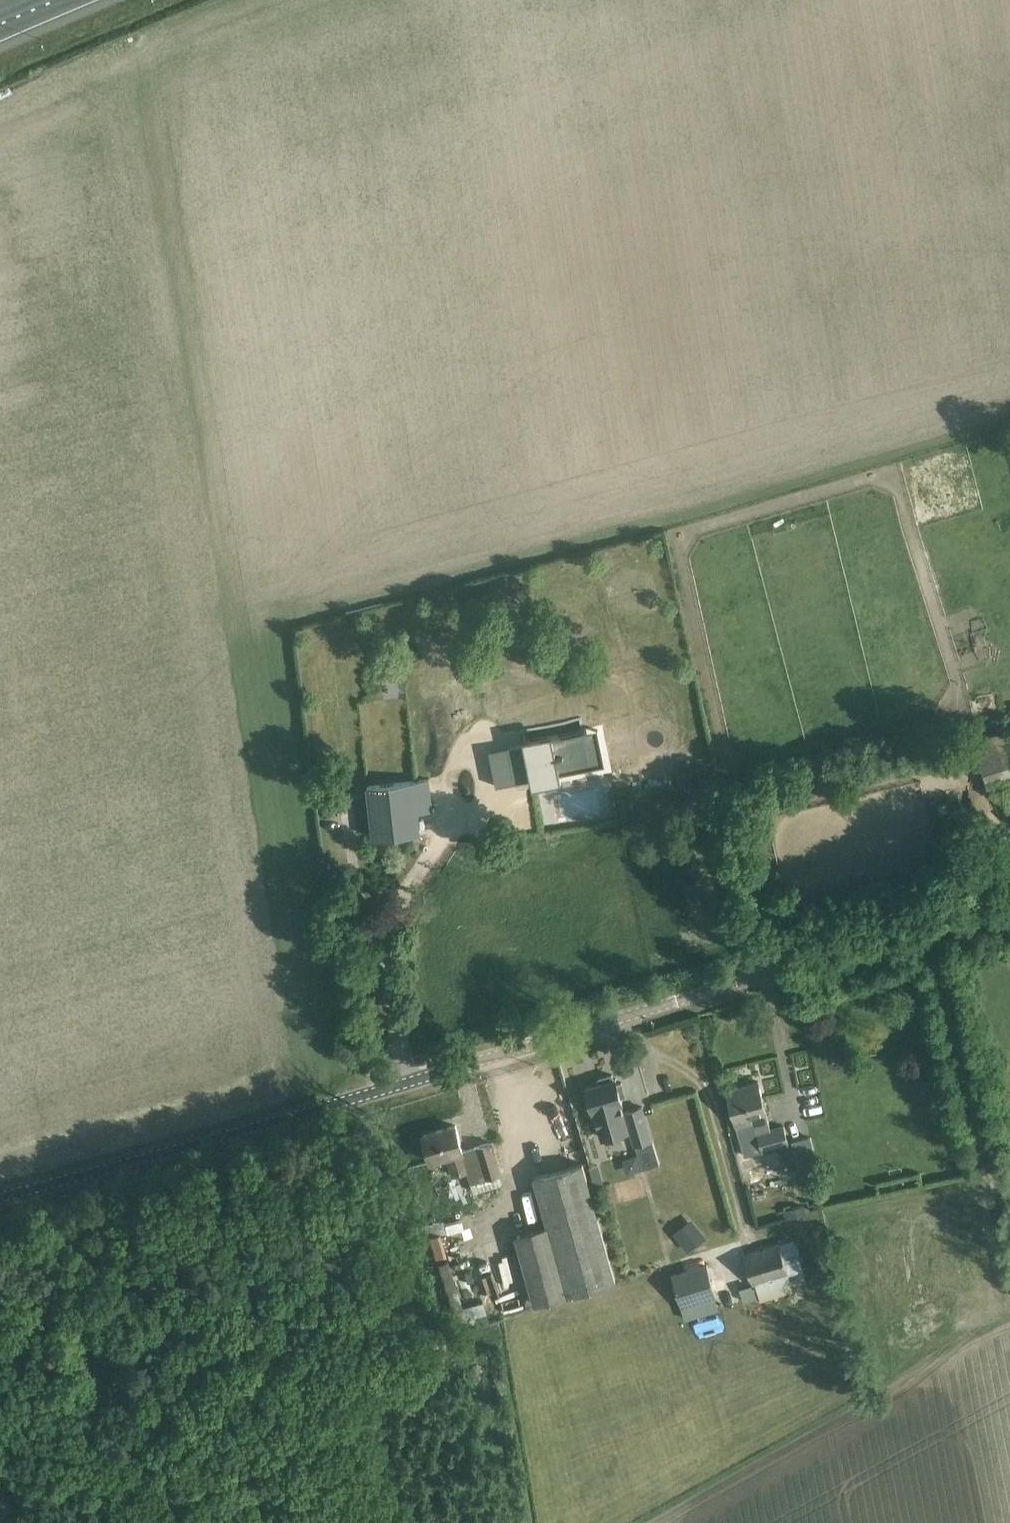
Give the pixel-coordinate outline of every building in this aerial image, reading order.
[(511,733),(495,737),(502,765),(518,761),(520,769),(549,762),(547,754),(577,747),(571,718),(540,726),(539,720),(510,727),(511,733)] [(1009,779),(1009,735),(1009,732),(975,743),(989,785),(1009,779)] [(418,810),(432,809),(429,778),(367,785),(373,837),(420,832),(418,810)] [(615,1078),(586,1087),(593,1110),(594,1110),(602,1137),(630,1129),(634,1144),(638,1143),(640,1150),(654,1146),(652,1139),(642,1106),(624,1111),(621,1102),(622,1102),(615,1078)] [(757,1134),(758,1134),(762,1150),(789,1143),(784,1125),(771,1129),(763,1100),(758,1081),(727,1089),(735,1119),(738,1131),(752,1127),(757,1134)] [(501,1173),(498,1161),(492,1142),(463,1150),(456,1124),(423,1134),(429,1153),(431,1160),(447,1155),(453,1174),(467,1170),(471,1181),(501,1173)] [(615,1280),(588,1182),(583,1163),(534,1176),(540,1196),(548,1226),(516,1235),(534,1302),(615,1280)] [(689,1247),(704,1234),(690,1217),(675,1230),(689,1247)] [(434,1257),(445,1254),(440,1235),(429,1238),(434,1257)] [(757,1296),(754,1285),(756,1284),(760,1299),(792,1290),(788,1274),(795,1272),(791,1260),(799,1257),(793,1239),(780,1243),(780,1242),(744,1253),(753,1283),(739,1287),(743,1300),(757,1296)] [(485,1255),(469,1258),(477,1299),(496,1295),(492,1276),(489,1276),(485,1255)] [(449,1261),(438,1264),(447,1293),(453,1312),(463,1309),(457,1289),(449,1261)] [(674,1275),(680,1296),(683,1307),(704,1300),(706,1304),(710,1303),(709,1298),(714,1297),(706,1266),(674,1275)]
